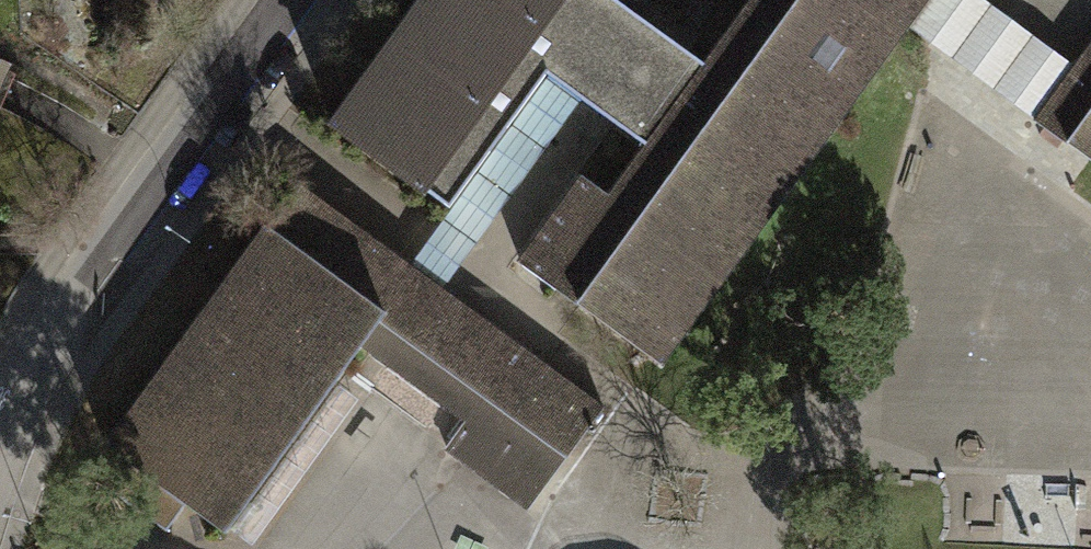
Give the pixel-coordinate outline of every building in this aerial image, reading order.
[(703,62),(622,0),(418,0),(327,121),(449,213),(548,77),(581,101),(647,151),(613,200),(585,180),(521,268),(660,364),(891,43),(905,25),(924,0),(751,0),(703,62)] [(905,25),(928,42),(1039,123),(1079,70),(984,0),(924,0),(905,25)] [(1079,70),(1039,123),(1088,160),(1090,162),(1090,53),(1079,70)] [(21,80),(0,70),(0,127),(21,80)] [(581,101),(548,77),(449,213),(407,271),(439,294),(581,101)] [(447,446),(529,505),(599,410),(439,294),(407,271),(316,205),(287,243),(267,225),(106,447),(131,466),(114,493),(165,532),(185,506),(228,537),(362,341),(467,418),(447,446)] [(387,373),(375,390),(441,436),(453,419),(387,373)] [(252,548),(358,401),(339,387),(233,535),(252,548)]
